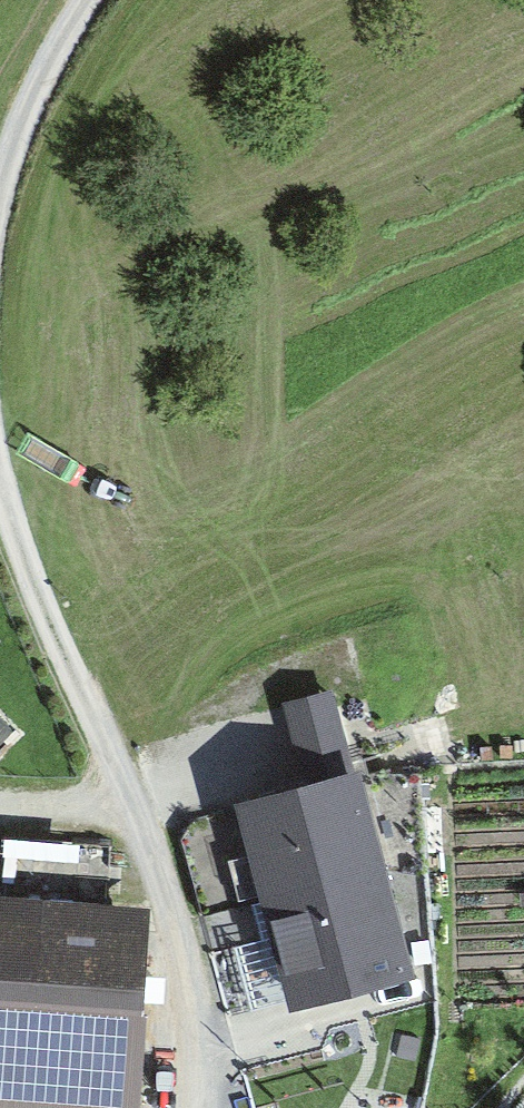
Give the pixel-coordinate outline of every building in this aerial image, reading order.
[(280,706),(299,780),(234,797),(289,1013),(417,981),(362,764),(352,767),(333,693),(280,706)] [(142,909),(0,902),(0,1068),(134,1074),(142,909)]
